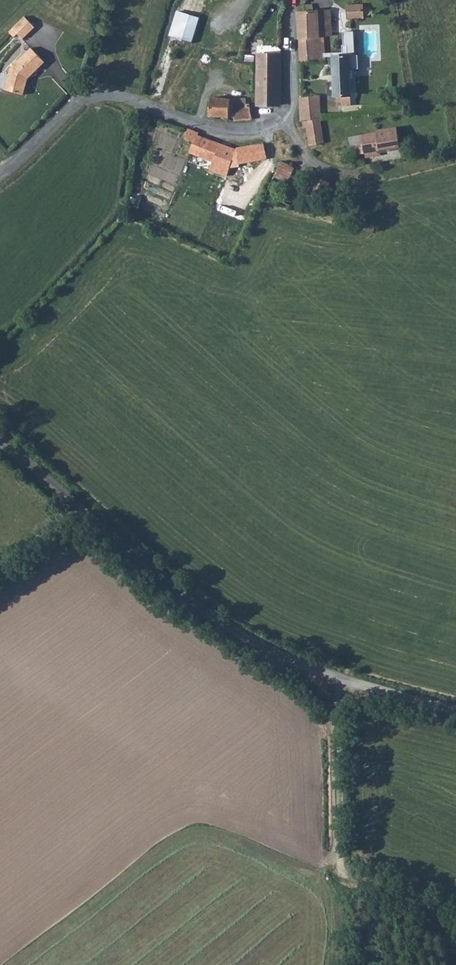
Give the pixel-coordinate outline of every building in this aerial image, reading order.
[(303,11),(299,11),(299,62),(325,61),(324,36),(318,37),(317,10),(312,11),(312,4),(303,5),(303,11)] [(360,6),(347,6),(348,18),(361,18),(361,16),(365,15),(368,13),(368,9),(364,7),(360,7),(360,6)] [(193,42),(200,17),(180,10),(172,35),(193,42)] [(330,10),(317,10),(318,37),(324,36),(331,36),(330,10)] [(23,18),(9,32),(22,44),(36,30),(23,18)] [(172,35),(151,97),(172,104),(184,68),(192,69),(207,47),(193,42),(172,35)] [(28,79),(45,62),(30,48),(10,69),(6,89),(25,93),(28,79)] [(281,105),(280,55),(256,56),(255,104),(281,105)] [(349,56),(331,56),(332,98),(342,98),(342,108),(351,108),(349,56)] [(308,121),(320,119),(319,97),(300,98),(300,122),(308,121)] [(210,98),(208,115),(229,116),(229,118),(233,118),(233,120),(252,119),(250,104),(243,104),(233,104),(233,98),(210,98)] [(321,144),(320,119),(308,121),(308,129),(309,144),(321,144)] [(308,129),(308,121),(300,122),(298,121),(298,129),(308,129)] [(210,169),(231,177),(239,164),(259,162),(260,167),(266,165),(263,144),(235,147),(234,150),(198,136),(198,132),(187,129),(184,138),(192,142),(189,152),(214,161),(210,169)] [(357,155),(399,147),(397,129),(377,132),(377,134),(358,138),(359,145),(355,145),(357,155)] [(359,145),(358,138),(358,136),(346,138),(346,146),(355,145),(359,145)]
